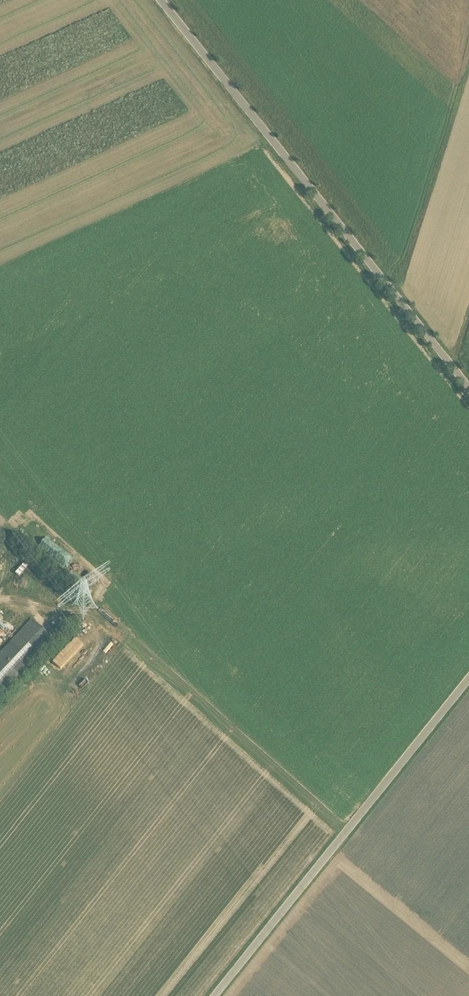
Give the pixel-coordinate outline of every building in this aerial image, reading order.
[(21,675),(43,652),(48,646),(28,626),(22,632),(0,656),(0,696),(21,675)] [(9,737),(26,719),(22,716),(5,734),(9,737)]
